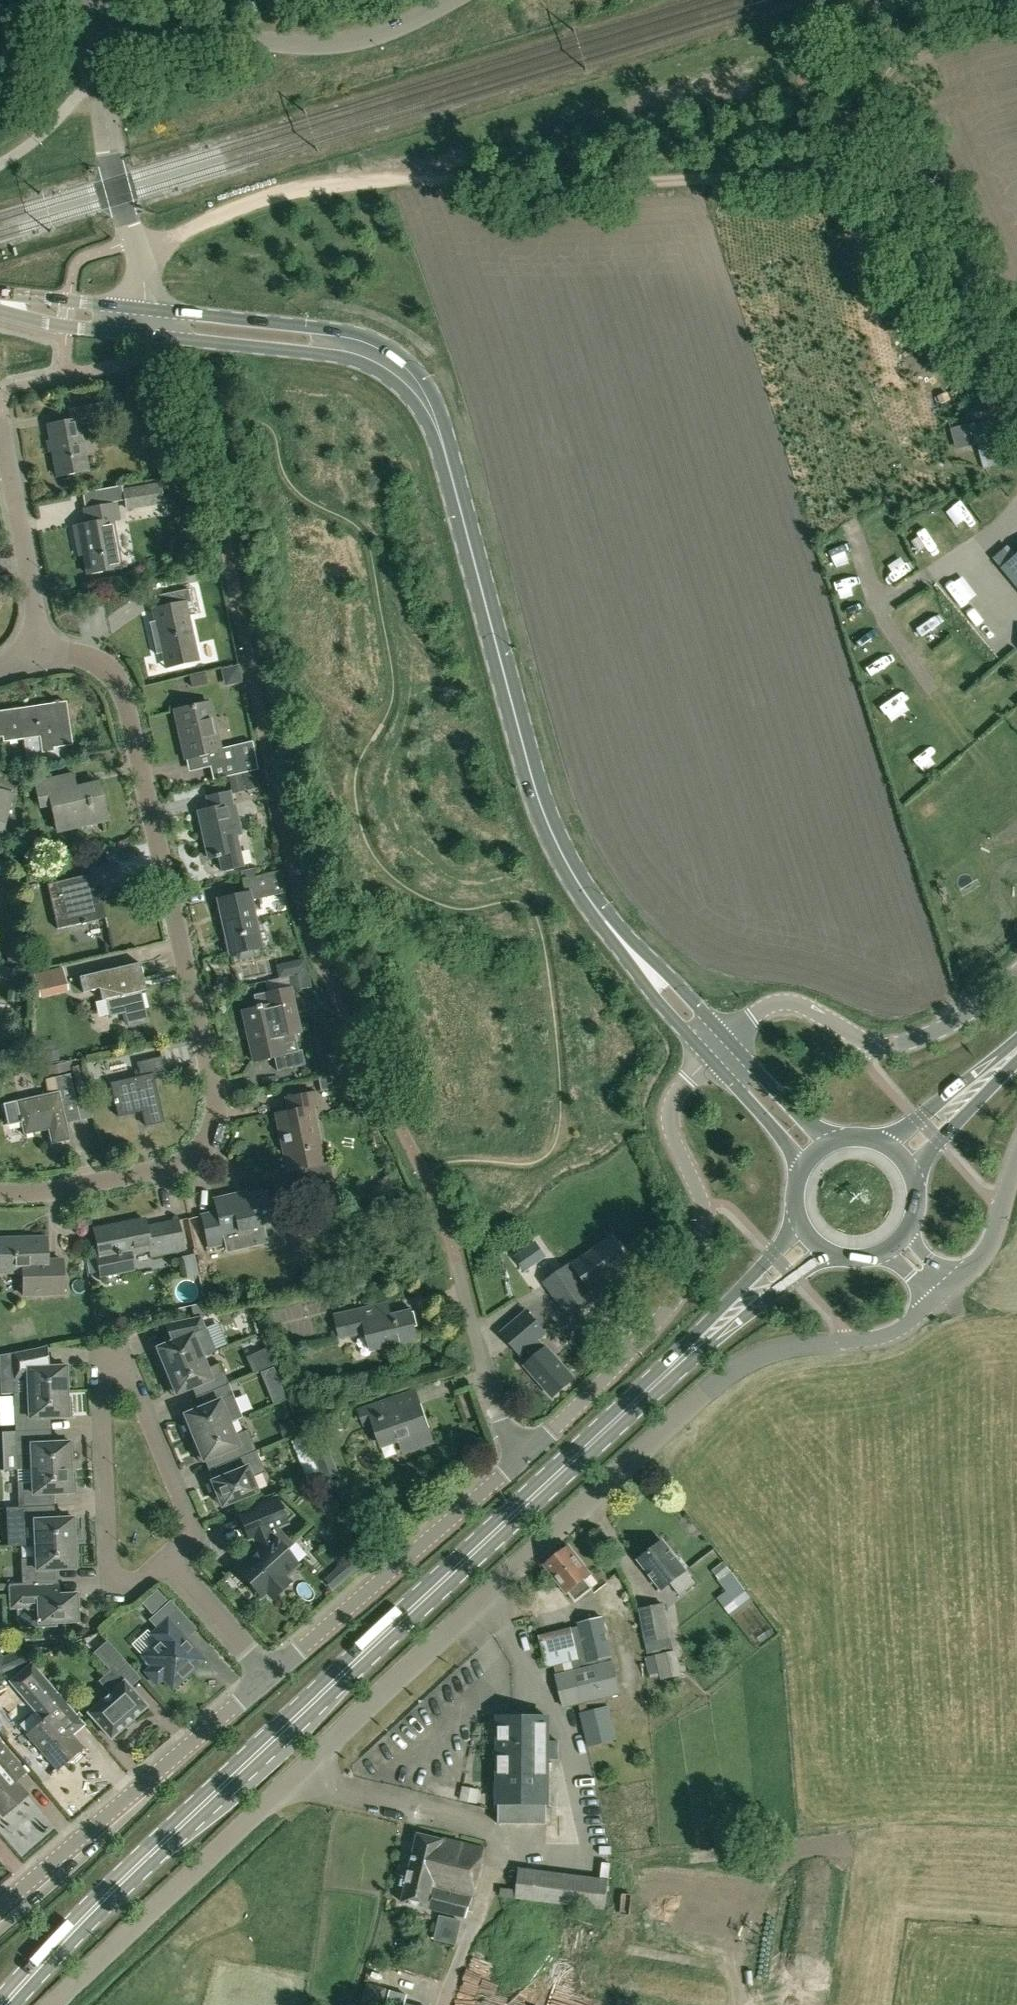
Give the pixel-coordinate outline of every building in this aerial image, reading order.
[(48,425),(57,476),(88,471),(78,419),(105,414),(103,403),(68,409),(70,421),(48,425)] [(159,484),(123,490),(125,503),(126,508),(139,506),(162,502),(159,484)] [(78,546),(82,546),(87,574),(121,568),(112,521),(119,519),(116,504),(84,510),(87,524),(74,527),(78,546)] [(1016,587),(1016,556),(1002,569),(1016,587)] [(971,585),(964,591),(985,616),(992,610),(971,585)] [(199,660),(196,645),(186,602),(191,601),(188,589),(155,596),(158,609),(152,610),(165,668),(199,660)] [(208,683),(205,672),(190,675),(192,686),(208,683)] [(1,737),(2,742),(23,739),(23,744),(26,744),(27,751),(41,749),(42,760),(59,757),(57,747),(72,745),(66,702),(0,711),(0,737),(1,737)] [(209,703),(174,711),(185,758),(207,753),(210,766),(213,779),(261,768),(256,742),(231,747),(220,750),(209,703)] [(246,787),(258,785),(255,771),(243,774),(246,787)] [(244,788),(241,774),(230,777),(233,790),(244,788)] [(68,791),(65,777),(36,784),(41,807),(51,804),(57,831),(107,819),(99,783),(68,791)] [(229,804),(234,803),(231,790),(207,796),(209,808),(197,811),(208,858),(218,856),(222,871),(243,867),(236,835),(243,834),(239,816),(232,818),(229,804)] [(0,839),(13,794),(0,791),(0,839)] [(47,885),(57,929),(105,918),(101,901),(98,901),(94,884),(119,878),(116,863),(90,869),(91,875),(47,885)] [(30,881),(40,879),(37,868),(27,870),(30,881)] [(241,879),(245,894),(217,900),(230,955),(232,954),(233,957),(238,960),(255,957),(259,952),(258,948),(261,948),(250,901),(284,893),(279,871),(241,879)] [(7,944),(21,945),(22,933),(8,932),(7,944)] [(306,972),(304,960),(298,961),(301,973),(306,972)] [(146,990),(139,963),(79,977),(83,993),(99,989),(101,1000),(106,999),(110,1016),(125,1013),(128,1026),(147,1022),(139,991),(146,990)] [(66,989),(62,969),(34,975),(39,995),(66,989)] [(290,989),(308,986),(306,974),(288,977),(290,989)] [(299,1052),(295,1034),(300,1033),(290,989),(265,995),(268,1006),(243,1012),(254,1062),(274,1058),(277,1071),(305,1065),(302,1051),(299,1052)] [(48,1057),(47,1041),(39,1042),(40,1058),(48,1057)] [(163,1122),(152,1075),(165,1072),(161,1056),(136,1062),(140,1077),(110,1083),(118,1117),(142,1111),(145,1126),(163,1122)] [(49,1074),(63,1071),(62,1064),(48,1067),(49,1074)] [(354,1085),(348,1073),(318,1078),(321,1091),(354,1085)] [(48,1094),(3,1104),(8,1125),(20,1122),(23,1135),(48,1130),(51,1144),(69,1140),(61,1102),(75,1099),(70,1074),(53,1078),(45,1079),(48,1094)] [(87,1092),(83,1076),(75,1078),(78,1093),(87,1092)] [(276,1114),(288,1173),(297,1171),(299,1177),(334,1189),(325,1145),(320,1146),(312,1108),(318,1107),(315,1092),(285,1099),(288,1112),(276,1114)] [(267,1240),(264,1227),(273,1225),(266,1193),(235,1200),(235,1197),(215,1201),(218,1213),(202,1216),(208,1244),(223,1241),(225,1249),(230,1252),(263,1245),(267,1240)] [(149,1251),(150,1257),(183,1250),(177,1220),(146,1227),(145,1219),(93,1229),(99,1259),(96,1259),(100,1277),(134,1270),(131,1254),(149,1251)] [(46,1252),(46,1237),(0,1239),(0,1273),(22,1273),(23,1295),(63,1294),(62,1260),(47,1260),(46,1252)] [(571,1266),(546,1283),(566,1311),(632,1264),(613,1238),(572,1267),(571,1266)] [(535,1243),(516,1257),(525,1270),(545,1256),(535,1243)] [(368,1331),(373,1350),(418,1339),(412,1312),(367,1322),(364,1310),(337,1316),(342,1337),(368,1331)] [(575,1379),(540,1339),(546,1334),(527,1312),(502,1333),(522,1355),(530,1348),(538,1357),(527,1367),(554,1398),(575,1379)] [(163,1365),(166,1372),(201,1358),(215,1352),(200,1317),(164,1324),(171,1342),(153,1350),(160,1367),(163,1365)] [(28,1381),(28,1393),(66,1392),(66,1385),(69,1385),(69,1367),(48,1368),(47,1347),(12,1354),(13,1381),(28,1381)] [(200,1397),(229,1385),(220,1364),(206,1369),(201,1358),(166,1372),(169,1378),(165,1379),(172,1396),(196,1386),(200,1397)] [(272,1368),(259,1374),(262,1383),(276,1377),(272,1368)] [(242,1418),(233,1395),(229,1385),(200,1397),(204,1407),(181,1417),(187,1433),(191,1432),(193,1438),(229,1424),(228,1424),(242,1418)] [(15,1432),(46,1431),(46,1418),(71,1417),(70,1399),(66,1399),(66,1392),(28,1393),(14,1394),(15,1432)] [(384,1447),(406,1439),(410,1451),(433,1443),(420,1404),(402,1411),(398,1398),(361,1411),(365,1424),(375,1421),(384,1447)] [(223,1453),(227,1463),(256,1451),(247,1430),(233,1436),(229,1424),(193,1438),(196,1445),(193,1446),(199,1463),(223,1453)] [(316,1427),(303,1433),(313,1456),(326,1451),(316,1427)] [(15,1432),(16,1457),(17,1471),(70,1468),(69,1461),(73,1461),(72,1443),(47,1444),(46,1431),(15,1432)] [(216,1495),(221,1507),(256,1492),(251,1478),(264,1472),(256,1451),(227,1463),(231,1474),(208,1483),(213,1496),(216,1495)] [(19,1508),(50,1507),(49,1494),(74,1493),(74,1475),(70,1475),(70,1468),(17,1471),(18,1484),(19,1508)] [(285,1552),(293,1545),(281,1532),(279,1534),(276,1527),(285,1523),(276,1500),(242,1514),(251,1537),(254,1536),(260,1551),(239,1570),(238,1569),(236,1570),(261,1597),(266,1592),(272,1598),(288,1583),(283,1577),(296,1564),(285,1552)] [(50,1520),(50,1507),(19,1508),(20,1546),(35,1545),(73,1544),(73,1537),(76,1537),(76,1519),(50,1520)] [(663,1541),(639,1559),(663,1589),(671,1583),(681,1595),(696,1583),(686,1570),(663,1541)] [(22,1584),(53,1583),(53,1570),(78,1568),(77,1551),(73,1551),(73,1544),(35,1545),(36,1559),(21,1559),(22,1584)] [(546,1564),(567,1592),(572,1588),(580,1598),(592,1588),(585,1579),(590,1574),(569,1546),(546,1564)] [(355,1557),(342,1568),(350,1577),(360,1569),(355,1557)] [(724,1562),(713,1571),(720,1580),(718,1581),(726,1592),(733,1601),(746,1591),(724,1562)] [(54,1596),(53,1583),(22,1584),(9,1585),(10,1610),(18,1609),(18,1613),(18,1622),(24,1628),(34,1627),(56,1626),(56,1623),(77,1622),(76,1609),(80,1609),(79,1595),(54,1596)] [(170,1602),(150,1621),(158,1629),(151,1635),(158,1642),(142,1657),(152,1668),(146,1673),(157,1685),(163,1679),(168,1685),(184,1671),(188,1675),(204,1661),(177,1631),(187,1622),(170,1602)] [(665,1606),(641,1609),(646,1641),(671,1637),(665,1606)] [(617,1741),(609,1707),(607,1708),(605,1698),(621,1694),(613,1661),(614,1661),(604,1619),(538,1635),(546,1669),(554,1667),(557,1677),(556,1677),(563,1708),(579,1704),(582,1714),(580,1714),(588,1748),(617,1741)] [(107,1642),(94,1653),(116,1678),(129,1667),(107,1642)] [(678,1670),(674,1648),(657,1651),(660,1673),(678,1670)] [(124,1682),(88,1714),(111,1739),(147,1707),(124,1682)] [(71,1736),(81,1727),(55,1696),(35,1713),(43,1722),(28,1735),(57,1769),(82,1748),(71,1736)] [(546,1823),(547,1803),(547,1757),(558,1757),(558,1741),(547,1741),(547,1715),(499,1715),(498,1823),(546,1823)] [(25,1771),(0,1742),(0,1814),(3,1816),(27,1795),(14,1780),(25,1771)] [(484,1849),(418,1833),(402,1902),(466,1917),(472,1901),(484,1849)] [(519,1872),(516,1896),(605,1908),(608,1884),(519,1872)] [(374,1975),(394,1979),(396,1969),(376,1965),(374,1975)] [(370,2004),(382,2004),(386,1991),(368,1986),(363,2003),(370,2004)] [(386,2004),(406,2004),(407,2002),(409,1994),(390,1989),(386,2004)]
